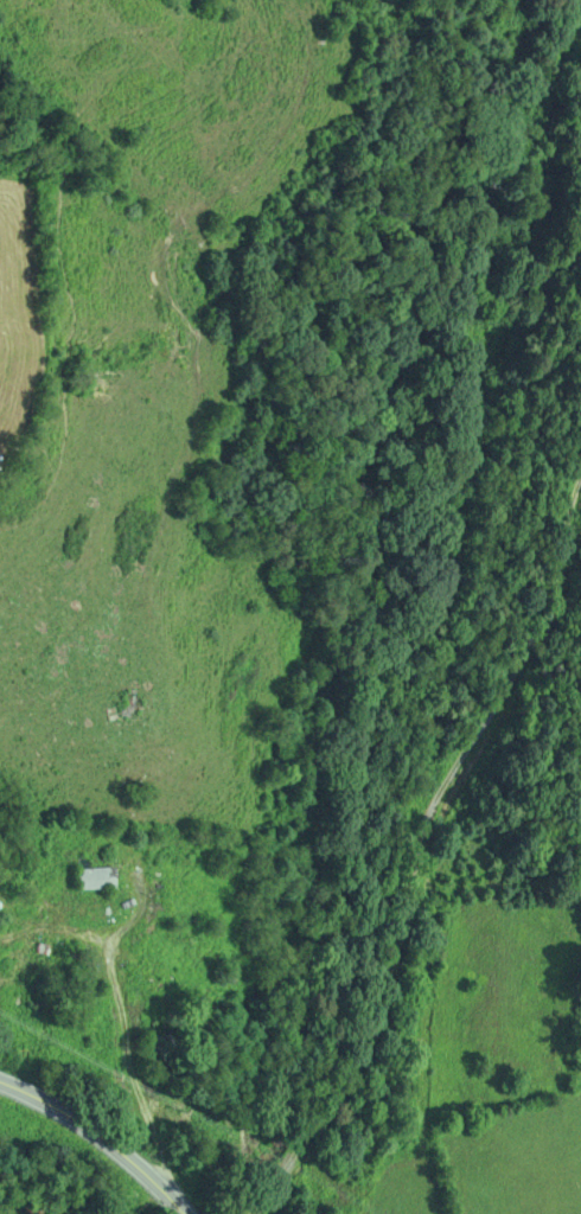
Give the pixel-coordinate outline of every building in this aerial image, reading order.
[(81,868),(81,891),(119,891),(119,868),(81,868)]
